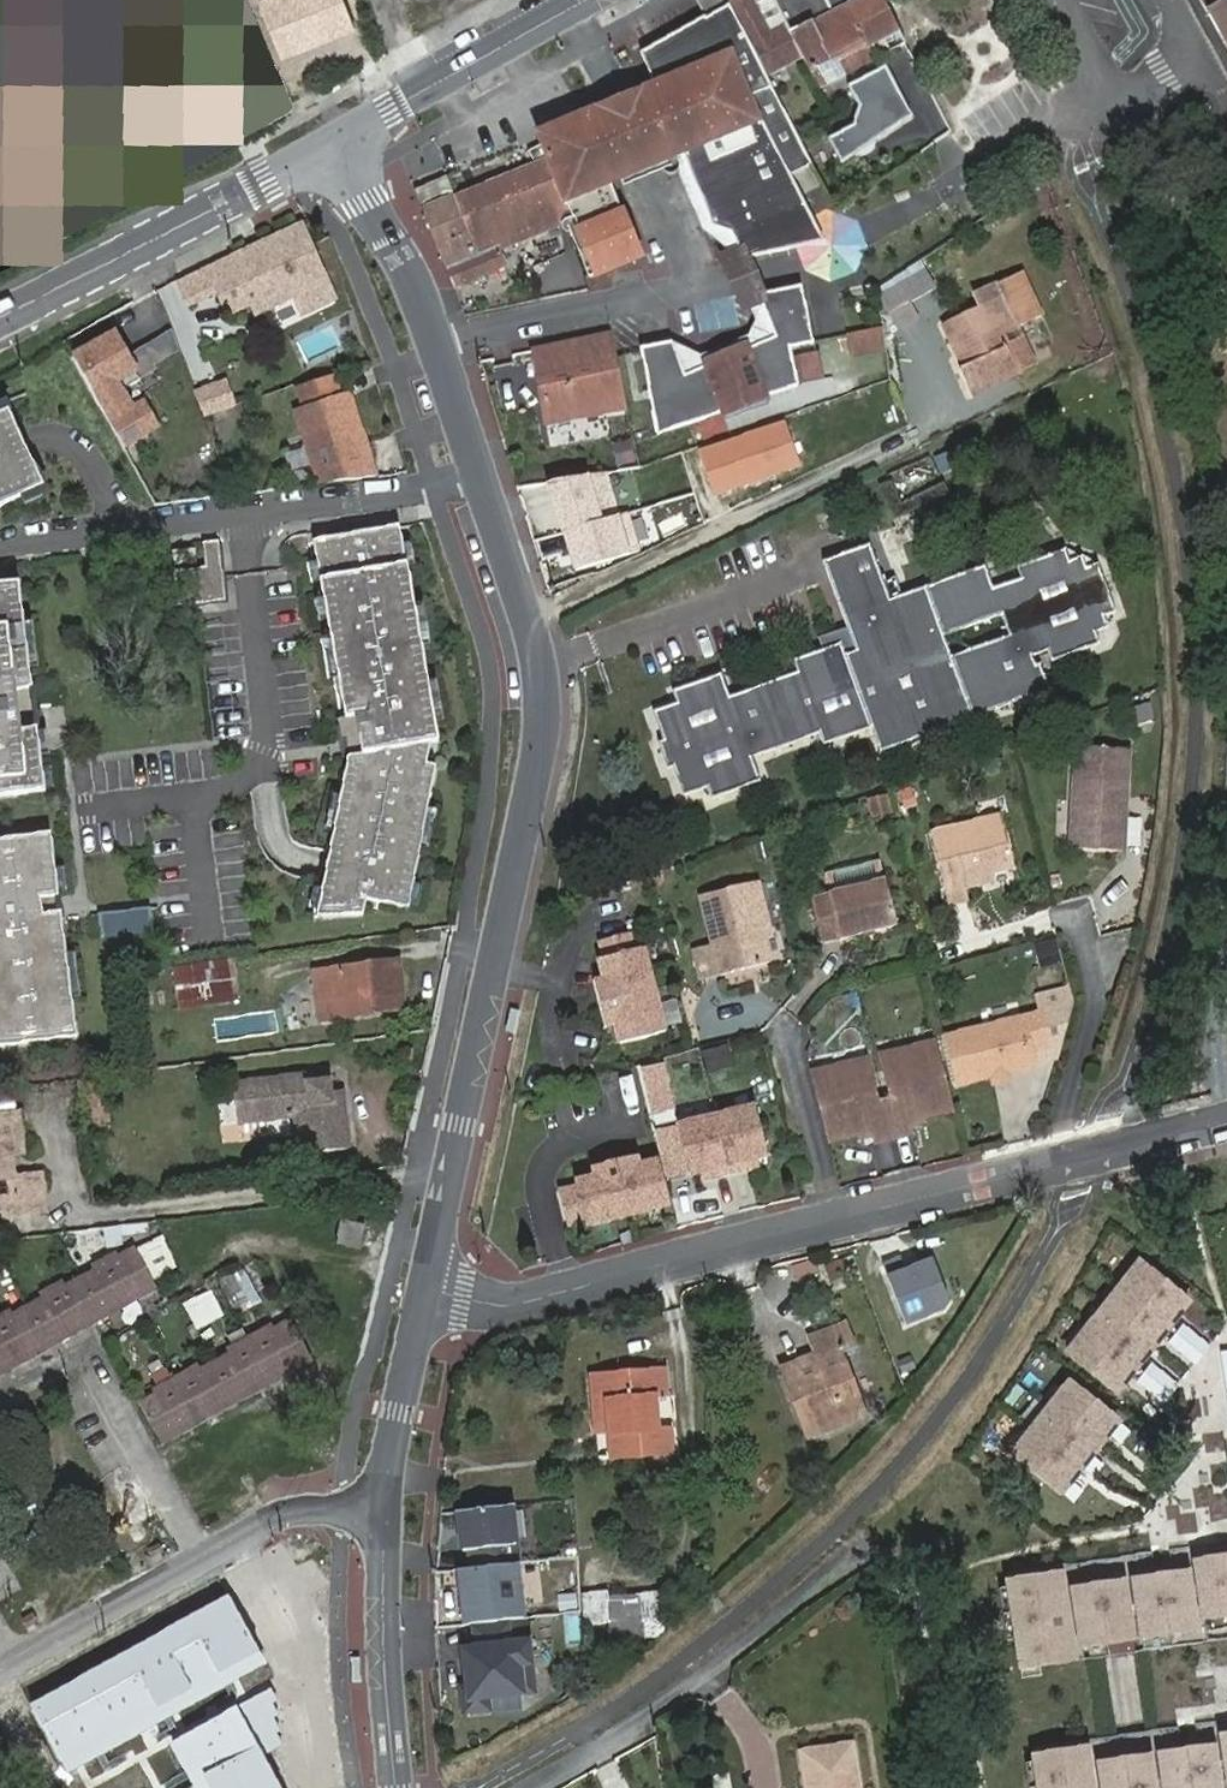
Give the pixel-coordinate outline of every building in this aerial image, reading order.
[(281,59),(354,31),(342,0),(258,0),(281,59)] [(723,0),(697,0),(705,14),(706,15),(726,4),(723,0)] [(750,46),(766,76),(802,57),(787,28),(772,0),(765,0),(753,6),(750,0),(730,0),(753,44),(750,46)] [(787,28),(802,57),(814,79),(820,76),(826,88),(871,63),(860,41),(842,7),(839,0),(772,0),(787,28)] [(871,63),(905,43),(882,0),(839,0),(842,7),(860,41),(871,63)] [(1226,49),(1226,0),(1199,0),(1226,49)] [(750,46),(728,4),(707,16),(706,15),(705,14),(641,48),(658,88),(645,93),(586,122),(594,142),(611,183),(672,156),(683,151),(715,226),(735,237),(744,259),(825,239),(790,170),(809,159),(770,85),(766,76),(750,46)] [(887,66),(846,86),(858,107),(851,127),(826,140),(839,164),(910,115),(887,66)] [(573,232),(596,277),(642,258),(611,183),(594,142),(586,122),(580,124),(528,150),(534,167),(518,174),(424,212),(456,285),(500,267),(492,249),(568,218),(573,232)] [(732,264),(744,259),(735,237),(715,226),(683,151),(672,156),(702,232),(724,245),(732,264)] [(299,226),(175,286),(188,311),(211,300),(223,326),(257,310),(260,318),(292,305),(298,319),(330,304),(327,293),(324,282),(299,226)] [(759,295),(744,259),(732,264),(747,300),(759,295)] [(970,364),(962,368),(959,369),(972,395),(1017,372),(996,329),(1015,320),(1017,325),(1040,313),(1019,269),(996,280),(1003,294),(943,323),(953,344),(959,342),(963,350),(970,364)] [(910,303),(936,288),(925,270),(880,296),(899,330),(919,319),(910,303)] [(801,286),(759,295),(775,339),(686,377),(674,345),(642,351),(650,384),(661,434),(803,387),(794,350),(816,345),(801,286)] [(775,339),(759,295),(747,300),(756,322),(750,338),(702,359),(674,345),(686,377),(775,339)] [(700,331),(729,326),(724,300),(695,306),(700,331)] [(882,325),(849,331),(853,350),(885,345),(882,325)] [(122,339),(80,361),(128,451),(163,433),(150,408),(137,415),(128,396),(147,386),(122,339)] [(623,408),(611,339),(537,353),(549,421),(623,408)] [(955,354),(962,368),(970,364),(963,350),(955,354)] [(326,487),(379,478),(355,392),(349,394),(343,372),(298,385),(304,407),(298,408),(326,487)] [(6,407),(0,409),(0,503),(42,484),(24,446),(6,407)] [(629,467),(641,466),(629,417),(618,420),(629,467)] [(777,422),(767,424),(775,450),(785,446),(777,422)] [(775,450),(767,424),(710,444),(717,470),(775,450)] [(605,471),(542,487),(563,571),(639,552),(629,510),(616,513),(605,471)] [(402,526),(314,541),(345,718),(336,720),(341,742),(347,741),(348,760),(327,869),(316,922),(364,919),(367,904),(410,913),(439,768),(429,766),(435,744),(442,743),(402,526)] [(218,540),(202,541),(204,562),(220,560),(218,540)] [(846,641),(823,649),(793,659),(797,670),(729,694),(722,673),(674,689),(678,700),(654,710),(665,739),(660,741),(669,768),(675,767),(685,796),(709,787),(713,798),(761,780),(753,757),(819,732),(823,743),(871,725),(880,750),(1051,688),(1042,662),(1038,663),(1034,654),(1049,648),(1053,660),(1102,643),(1098,632),(1110,626),(1106,615),(1118,611),(1102,562),(1088,567),(1085,556),(1071,560),(1067,549),(1018,566),(1022,577),(993,587),(984,566),(904,595),(897,577),(884,581),(871,544),(826,561),(849,625),(850,627),(859,650),(850,654),(846,641)] [(196,562),(195,548),(172,550),(173,564),(196,562)] [(225,601),(220,560),(204,562),(205,566),(209,603),(225,601)] [(209,603),(205,566),(173,570),(177,606),(209,603)] [(16,580),(0,582),(0,798),(42,793),(16,580)] [(819,637),(823,649),(846,641),(850,654),(859,650),(850,627),(849,625),(819,637)] [(1112,805),(1119,806),(1121,757),(1072,753),(1066,857),(1118,858),(1119,818),(1111,818),(1112,805)] [(874,816),(895,811),(890,792),(869,797),(874,816)] [(1119,818),(1119,806),(1112,805),(1111,818),(1119,818)] [(975,880),(983,878),(1009,872),(996,823),(930,839),(946,911),(963,906),(960,892),(977,889),(975,880)] [(73,1042),(57,914),(53,914),(51,898),(55,898),(48,835),(0,841),(0,1051),(73,1042)] [(985,888),(983,878),(975,880),(977,889),(985,888)] [(759,933),(767,932),(757,886),(702,900),(719,978),(767,966),(761,942),(759,933)] [(820,948),(895,930),(883,886),(810,903),(820,948)] [(152,935),(149,910),(94,917),(97,942),(152,935)] [(595,983),(605,1025),(614,1024),(620,1046),(666,1034),(645,949),(638,951),(634,932),(598,942),(602,959),(598,960),(603,980),(595,983)] [(769,940),(767,932),(759,933),(761,942),(769,940)] [(1033,948),(1038,970),(1059,965),(1052,943),(1033,948)] [(173,967),(183,1011),(242,999),(233,955),(173,967)] [(406,963),(321,974),(328,1027),(412,1016),(406,963)] [(942,1041),(953,1087),(989,1078),(1004,1074),(1051,1062),(1069,1004),(1065,990),(1030,998),(1035,1017),(942,1041)] [(728,1044),(705,1049),(709,1068),(732,1063),(728,1044)] [(949,1112),(933,1044),(875,1059),(886,1101),(875,1104),(865,1062),(808,1075),(824,1143),(866,1134),(868,1146),(912,1136),(908,1123),(949,1112)] [(662,1066),(638,1072),(650,1116),(674,1109),(662,1066)] [(318,1073),(245,1081),(248,1122),(309,1114),(312,1133),(313,1151),(364,1144),(357,1089),(344,1089),(342,1079),(319,1082),(318,1073)] [(1006,1083),(1004,1074),(989,1078),(992,1088),(1006,1083)] [(714,1119),(727,1178),(744,1174),(742,1166),(752,1163),(765,1159),(753,1110),(714,1119)] [(22,1154),(35,1152),(29,1113),(0,1116),(0,1200),(8,1199),(10,1216),(53,1211),(50,1176),(25,1178),(22,1154)] [(707,1183),(727,1178),(714,1119),(671,1130),(683,1180),(695,1177),(705,1175),(707,1183)] [(669,1208),(657,1162),(635,1168),(633,1159),(590,1170),(592,1179),(571,1184),(572,1190),(555,1195),(563,1229),(580,1225),(583,1230),(669,1208)] [(742,1166),(744,1174),(754,1171),(752,1163),(742,1166)] [(697,1185),(707,1183),(705,1175),(695,1177),(697,1185)] [(345,1216),(340,1242),(365,1247),(370,1221),(345,1216)] [(151,1287),(130,1251),(113,1260),(110,1255),(89,1266),(92,1271),(65,1287),(63,1281),(41,1292),(45,1298),(8,1318),(5,1311),(0,1314),(0,1371),(151,1287)] [(1190,1303),(1141,1264),(1067,1354),(1116,1394),(1190,1303)] [(910,1266),(892,1272),(912,1332),(950,1319),(956,1311),(942,1270),(915,1279),(910,1266)] [(192,1325),(224,1318),(218,1290),(186,1297),(192,1325)] [(191,1363),(171,1373),(152,1383),(155,1390),(137,1400),(160,1441),(308,1358),(285,1318),(269,1327),(266,1322),(222,1346),(225,1352),(210,1360),(195,1368),(191,1363)] [(1169,1343),(1197,1366),(1211,1348),(1183,1325),(1169,1343)] [(798,1367),(818,1431),(865,1415),(846,1355),(858,1351),(852,1331),(821,1342),(826,1357),(798,1367)] [(1152,1364),(1137,1383),(1165,1405),(1180,1387),(1152,1364)] [(811,1434),(818,1431),(798,1367),(790,1369),(811,1434)] [(608,1402),(612,1435),(614,1459),(673,1454),(670,1427),(659,1429),(656,1399),(667,1397),(664,1370),(596,1376),(598,1403),(608,1402)] [(1118,1423),(1069,1383),(1012,1454),(1060,1494),(1070,1482),(1081,1468),(1091,1456),(1108,1434),(1118,1423)] [(601,1436),(612,1435),(608,1402),(598,1403),(601,1436)] [(1118,1423),(1108,1434),(1120,1444),(1129,1432),(1118,1423)] [(1091,1456),(1081,1468),(1093,1477),(1102,1466),(1091,1456)] [(1070,1482),(1060,1494),(1072,1503),(1082,1491),(1070,1482)] [(517,1567),(510,1509),(458,1515),(462,1552),(469,1552),(471,1572),(516,1567),(517,1567)] [(1195,1562),(1203,1621),(1226,1618),(1226,1557),(1195,1562)] [(524,1622),(516,1567),(471,1572),(457,1574),(465,1628),(474,1627),(507,1624),(524,1622)] [(1062,1571),(1008,1578),(1009,1589),(1013,1615),(1020,1666),(1073,1659),(1062,1571)] [(1189,1571),(1134,1579),(1142,1638),(1170,1634),(1197,1631),(1189,1571)] [(1134,1639),(1126,1580),(1071,1587),(1079,1646),(1134,1639)] [(1009,1589),(1000,1590),(1004,1616),(1013,1615),(1009,1589)] [(584,1591),(584,1623),(620,1622),(620,1634),(670,1633),(669,1590),(584,1591)] [(228,1596),(29,1708),(68,1778),(267,1666),(228,1596)] [(1203,1621),(1204,1632),(1226,1629),(1226,1618),(1203,1621)] [(507,1624),(474,1627),(477,1651),(464,1653),(468,1691),(471,1715),(489,1713),(487,1701),(534,1695),(528,1645),(510,1648),(507,1624)] [(1170,1634),(1142,1638),(1143,1649),(1171,1645),(1170,1634)] [(471,1715),(468,1691),(462,1692),(465,1715),(471,1715)] [(167,1746),(190,1787),(281,1787),(237,1708),(167,1746)] [(804,1787),(854,1787),(848,1747),(799,1753),(804,1787)] [(1160,1755),(1165,1787),(1221,1787),(1215,1747),(1160,1755)] [(1034,1756),(1035,1763),(1039,1787),(1094,1787),(1088,1748),(1034,1756)] [(1153,1756),(1098,1764),(1102,1787),(1158,1787),(1153,1756)]
